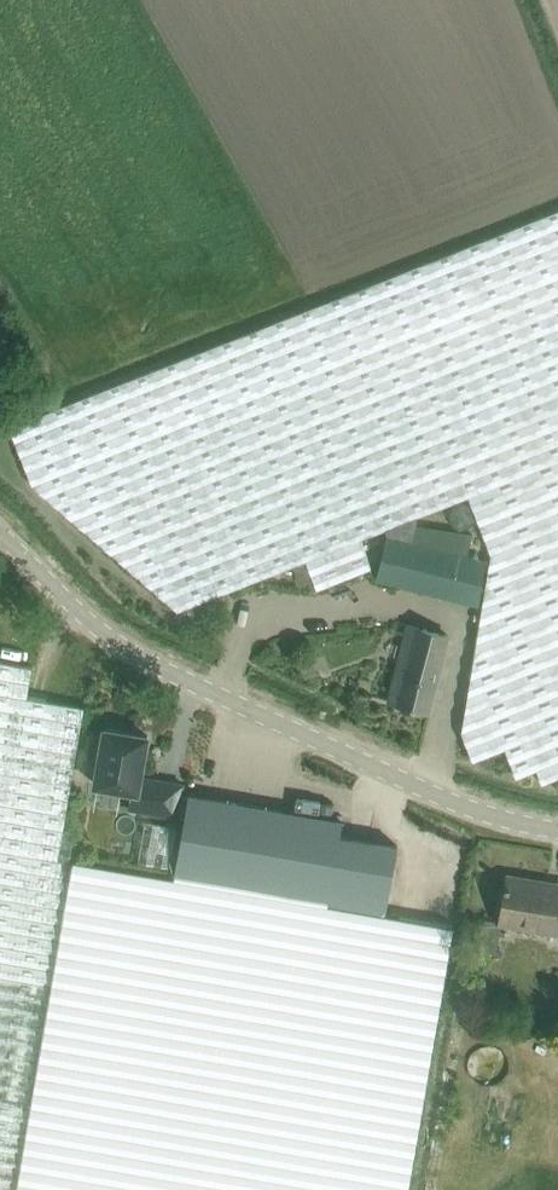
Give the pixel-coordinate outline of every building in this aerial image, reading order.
[(10,426),(32,484),(178,610),(292,565),(306,560),(315,582),(317,589),(371,568),(360,539),(385,529),(417,516),(468,496),(491,553),(462,732),(473,761),(505,748),(516,777),(537,769),(542,783),(557,777),(557,210),(10,426)] [(415,525),(417,516),(385,529),(387,534),(376,578),(458,598),(479,602),(487,559),(468,555),(467,554),(472,534),(415,525)] [(388,700),(430,711),(442,665),(441,665),(449,635),(408,624),(388,700)] [(73,861),(58,858),(60,846),(84,706),(26,696),(32,666),(0,661),(0,1189),(16,1189),(73,861)] [(147,735),(105,727),(94,790),(134,795),(132,810),(178,815),(183,783),(140,776),(147,735)] [(189,795),(187,794),(174,871),(326,898),(325,903),(386,913),(397,845),(340,835),(343,820),(189,794),(189,795)] [(16,1189),(409,1189),(454,924),(386,913),(325,903),(326,898),(174,871),(173,878),(73,861),(16,1189)] [(536,888),(538,881),(507,876),(500,921),(557,931),(557,892),(536,888)] [(430,903),(443,892),(431,878),(418,890),(430,903)]
